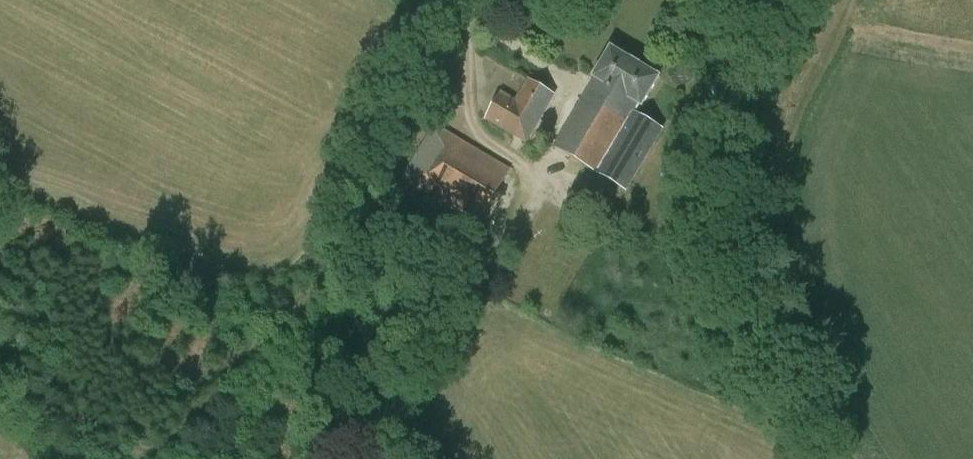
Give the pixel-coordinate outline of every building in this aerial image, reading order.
[(597,173),(633,112),(638,104),(642,107),(660,77),(612,47),(594,78),(596,79),(555,147),(597,173)] [(485,120),(527,145),(557,95),(527,79),(516,99),(502,91),(485,120)] [(633,112),(597,173),(626,191),(663,130),(633,112)] [(512,170),(440,128),(403,179),(479,224),(512,170)]
